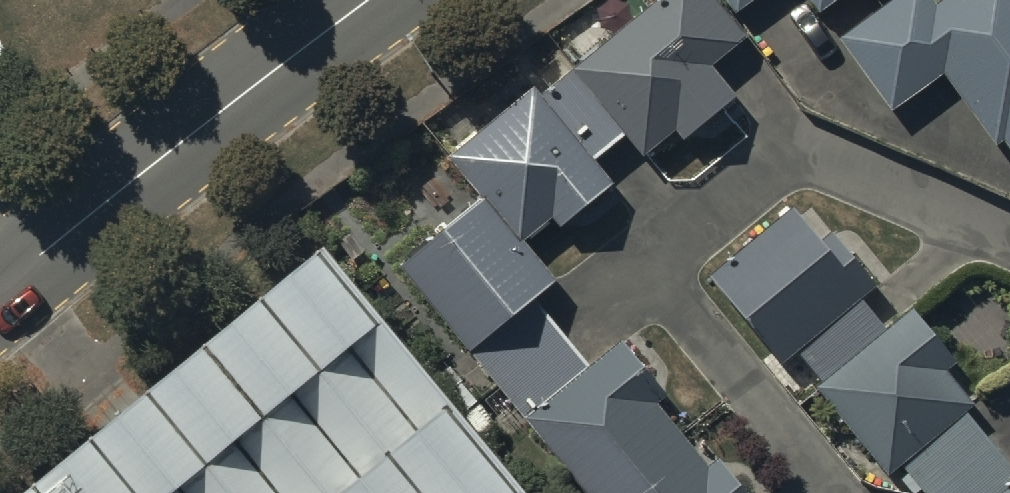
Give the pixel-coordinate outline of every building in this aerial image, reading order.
[(717,0),(656,0),(570,71),(623,135),(644,159),(678,131),(685,140),(737,97),(712,68),(748,38),(717,0)] [(734,19),(760,0),(720,0),(734,19)] [(820,20),(847,0),(805,0),(820,20)] [(838,47),(889,118),(945,78),(997,151),(1003,146),(1009,157),(1009,0),(945,0),(932,9),(926,0),(903,0),(838,47)] [(623,135),(570,71),(539,97),(592,161),(623,135)] [(534,91),(453,158),(466,173),(486,197),(523,243),(552,219),(560,228),(612,185),(592,161),(539,97),(534,91)] [(466,173),(426,205),(446,230),(486,197),(466,173)] [(523,243),(486,197),(446,230),(401,267),(469,351),(534,298),(555,281),(523,243)] [(698,273),(781,371),(795,359),(812,380),(807,385),(888,481),(902,469),(922,492),(1009,492),(1009,467),(964,413),(971,407),(936,365),(947,356),(907,308),(886,326),(860,295),(878,280),(830,222),(817,233),(788,199),(698,273)] [(325,262),(43,492),(515,492),(325,262)] [(589,366),(534,298),(469,351),(524,420),(589,366)] [(524,420),(586,492),(749,492),(719,458),(709,466),(657,405),(668,396),(621,339),(589,366),(524,420)]
